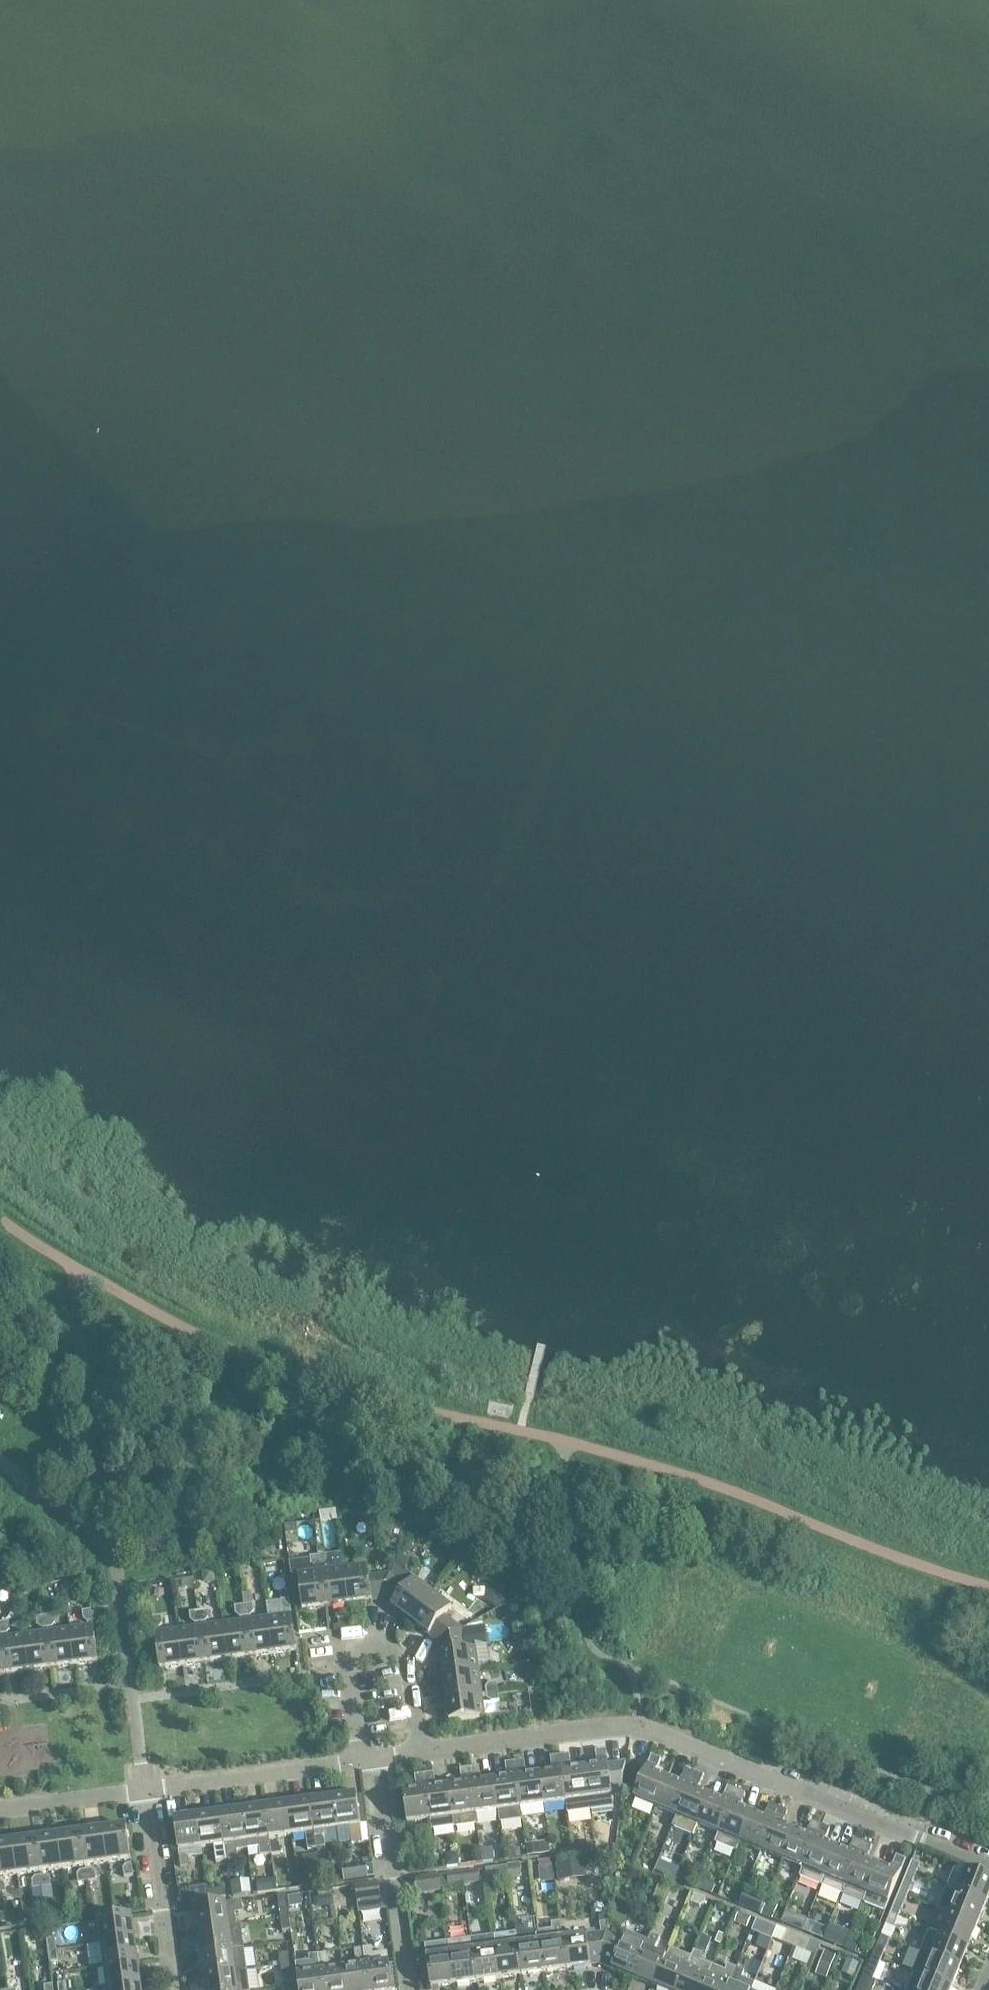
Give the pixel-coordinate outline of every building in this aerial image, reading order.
[(321,1546),(317,1547),(319,1556),(320,1567),(326,1566),(329,1562),(328,1555),(327,1554),(326,1551),(321,1546)] [(326,1566),(320,1567),(321,1572),(326,1608),(349,1605),(344,1569),(342,1553),(328,1555),(329,1562),(326,1566)] [(315,1568),(320,1567),(319,1556),(310,1557),(311,1565),(315,1568)] [(310,1559),(290,1562),(291,1571),(296,1608),(302,1607),(303,1611),(326,1608),(321,1572),(320,1567),(315,1568),(311,1565),(310,1559)] [(390,1574),(369,1577),(367,1566),(344,1569),(349,1605),(383,1600),(390,1574)] [(407,1588),(399,1581),(390,1574),(383,1600),(411,1621),(432,1593),(414,1578),(407,1588)] [(195,1582),(196,1594),(214,1592),(213,1580),(195,1582)] [(486,1586),(485,1600),(495,1606),(513,1596),(496,1582),(486,1586)] [(461,1629),(444,1616),(451,1607),(432,1593),(411,1621),(438,1642),(461,1629)] [(282,1608),(286,1611),(291,1610),(290,1599),(281,1600),(282,1608)] [(253,1604),(244,1605),(246,1617),(251,1616),(254,1612),(253,1604)] [(240,1618),(246,1617),(244,1605),(235,1606),(236,1615),(240,1618)] [(207,1610),(198,1612),(200,1623),(205,1623),(208,1619),(207,1610)] [(91,1611),(82,1612),(83,1620),(87,1623),(93,1623),(91,1611)] [(194,1624),(200,1623),(198,1612),(189,1613),(191,1621),(194,1624)] [(45,1617),(47,1629),(52,1628),(55,1624),(54,1616),(45,1617)] [(274,1654),(297,1651),(292,1616),(269,1619),(274,1654)] [(47,1629),(45,1617),(37,1618),(38,1627),(42,1630),(47,1629)] [(163,1625),(162,1617),(153,1618),(154,1630),(160,1629),(163,1625)] [(251,1657),(274,1654),(269,1619),(246,1622),(251,1657)] [(1,1635),(6,1634),(9,1630),(8,1622),(0,1623),(0,1625),(1,1635)] [(228,1661),(251,1657),(246,1622),(223,1625),(228,1661)] [(200,1628),(205,1664),(228,1661),(223,1625),(200,1628)] [(98,1663),(93,1627),(71,1630),(75,1666),(98,1663)] [(178,1631),(182,1667),(205,1664),(200,1628),(178,1631)] [(479,1672),(475,1649),(464,1650),(461,1629),(438,1642),(443,1677),(479,1672)] [(71,1630),(48,1633),(52,1669),(75,1666),(71,1630)] [(155,1634),(160,1670),(182,1667),(178,1631),(155,1634)] [(48,1633),(25,1636),(30,1672),(52,1669),(48,1633)] [(25,1636),(2,1639),(7,1675),(30,1672),(25,1636)] [(482,1695),(479,1672),(443,1677),(446,1700),(482,1695)] [(485,1689),(486,1694),(498,1693),(496,1684),(488,1685),(485,1689)] [(499,1702),(498,1693),(486,1694),(487,1700),(491,1703),(499,1702)] [(449,1723),(485,1718),(482,1695),(446,1700),(449,1723)] [(585,1768),(591,1811),(615,1808),(613,1796),(622,1795),(626,1763),(608,1765),(606,1750),(596,1752),(598,1767),(585,1768)] [(572,1770),(569,1755),(560,1756),(566,1802),(568,1814),(591,1811),(585,1768),(572,1770)] [(550,1758),(552,1773),(539,1774),(544,1805),(566,1802),(560,1756),(550,1758)] [(661,1760),(651,1756),(634,1799),(655,1807),(667,1779),(655,1774),(661,1760)] [(526,1776),(524,1761),(515,1762),(521,1808),(544,1805),(539,1774),(526,1776)] [(505,1764),(507,1779),(495,1781),(499,1811),(500,1823),(523,1820),(521,1808),(515,1762),(505,1764)] [(481,1782),(479,1767),(470,1769),(476,1814),(499,1811),(495,1781),(481,1782)] [(460,1770),(462,1785),(449,1787),(453,1817),(455,1828),(477,1825),(476,1814),(470,1769),(460,1770)] [(628,1769),(626,1785),(636,1786),(638,1770),(628,1769)] [(685,1770),(680,1784),(667,1779),(655,1807),(677,1816),(694,1773),(685,1770)] [(434,1773),(425,1775),(431,1820),(432,1831),(455,1827),(453,1817),(449,1787),(436,1788),(434,1773)] [(697,1791),(703,1777),(694,1773),(677,1816),(698,1825),(709,1796),(697,1791)] [(403,1793),(407,1824),(431,1820),(425,1775),(415,1776),(417,1791),(403,1793)] [(727,1787),(722,1801),(709,1796),(698,1825),(719,1834),(737,1791),(727,1787)] [(740,1809),(745,1794),(737,1791),(719,1834),(715,1843),(736,1851),(740,1842),(752,1813),(740,1809)] [(356,1795),(333,1799),(337,1829),(351,1827),(353,1844),(362,1843),(369,1842),(367,1825),(360,1826),(356,1795)] [(310,1802),(314,1832),(337,1829),(333,1799),(310,1802)] [(310,1802),(287,1805),(292,1835),(305,1833),(307,1850),(317,1849),(315,1837),(314,1832),(310,1802)] [(770,1804),(764,1819),(752,1813),(740,1842),(761,1851),(779,1808),(770,1804)] [(265,1808),(269,1838),(292,1835),(287,1805),(265,1808)] [(271,1854),(270,1843),(269,1838),(265,1808),(243,1811),(248,1849),(259,1847),(260,1856),(271,1854)] [(782,1826),(788,1812),(779,1808),(761,1851),(782,1860),(794,1831),(782,1826)] [(243,1811),(220,1814),(226,1861),(237,1859),(236,1850),(248,1849),(243,1811)] [(226,1861),(220,1814),(197,1817),(201,1848),(213,1846),(215,1862),(226,1861)] [(197,1817),(174,1820),(178,1851),(201,1848),(197,1817)] [(812,1822),(806,1836),(794,1831),(782,1860),(803,1868),(821,1825),(812,1822)] [(821,1825),(803,1868),(799,1877),(821,1886),(836,1848),(824,1843),(830,1829),(821,1825)] [(131,1860),(127,1827),(104,1830),(108,1863),(131,1860)] [(81,1833),(86,1866),(108,1863),(104,1830),(81,1833)] [(63,1869),(86,1866),(81,1833),(58,1836),(63,1869)] [(40,1872),(63,1869),(58,1836),(36,1839),(40,1872)] [(317,1849),(325,1848),(324,1839),(321,1836),(315,1837),(317,1849)] [(17,1875),(40,1872),(36,1839),(13,1842),(17,1875)] [(854,1839),(848,1853),(836,1848),(821,1886),(842,1895),(863,1843),(854,1839)] [(17,1875),(13,1842),(0,1844),(0,1878),(17,1875)] [(270,1843),(271,1854),(280,1853),(279,1845),(275,1842),(270,1843)] [(866,1860),(872,1846),(863,1843),(842,1895),(863,1903),(878,1865),(866,1860)] [(185,1855),(179,1856),(180,1867),(190,1866),(188,1858),(185,1855)] [(863,1903),(885,1912),(906,1860),(896,1856),(891,1870),(878,1865),(863,1903)] [(552,1866),(551,1860),(538,1862),(539,1868),(552,1866)] [(660,1861),(655,1871),(665,1876),(670,1865),(660,1861)] [(920,1865),(912,1861),(908,1872),(916,1875),(920,1865)] [(327,1862),(319,1863),(320,1873),(328,1872),(327,1862)] [(571,1863),(557,1864),(559,1882),(573,1880),(571,1863)] [(124,1877),(133,1876),(132,1864),(126,1865),(123,1869),(124,1877)] [(519,1864),(506,1866),(508,1879),(521,1877),(519,1864)] [(344,1882),(367,1879),(365,1866),(342,1869),(344,1882)] [(988,1897),(988,1880),(958,1867),(949,1889),(957,1893),(958,1892),(986,1904),(988,1897)] [(92,1869),(86,1870),(88,1882),(97,1881),(96,1873),(92,1869)] [(319,1869),(304,1870),(306,1886),(321,1884),(319,1869)] [(79,1883),(88,1882),(86,1870),(81,1871),(78,1875),(79,1883)] [(480,1883),(478,1870),(463,1872),(464,1884),(463,1884),(464,1885),(480,1883)] [(446,1874),(447,1887),(464,1885),(463,1884),(464,1884),(463,1872),(446,1874)] [(908,1872),(899,1893),(907,1897),(916,1875),(908,1872)] [(46,1876),(41,1877),(42,1888),(51,1887),(50,1879),(46,1876)] [(33,1889),(42,1888),(41,1877),(35,1877),(32,1881),(33,1889)] [(439,1877),(416,1880),(417,1893),(441,1890),(439,1877)] [(701,1879),(697,1888),(711,1894),(715,1885),(701,1879)] [(357,1902),(380,1899),(378,1885),(355,1888),(357,1902)] [(207,1886),(195,1887),(197,1901),(209,1900),(208,1891),(207,1886)] [(938,1909),(949,1914),(977,1926),(986,1904),(958,1892),(957,1893),(949,1889),(947,1888),(938,1909)] [(224,1889),(208,1891),(209,1900),(225,1898),(224,1889)] [(907,1897),(899,1893),(890,1915),(898,1918),(907,1897)] [(693,1894),(689,1904),(698,1907),(703,1904),(705,1899),(693,1894)] [(744,1894),(739,1907),(759,1915),(765,1902),(744,1894)] [(280,1920),(289,1919),(286,1896),(277,1897),(280,1920)] [(300,1896),(288,1898),(289,1909),(302,1907),(300,1896)] [(333,1897),(323,1899),(323,1904),(329,1908),(334,1907),(333,1897)] [(229,1927),(237,1926),(235,1914),(243,1913),(241,1902),(195,1908),(198,1932),(229,1927)] [(766,1903),(761,1915),(772,1919),(777,1907),(766,1903)] [(739,1914),(735,1922),(748,1927),(751,1919),(739,1914)] [(940,1935),(969,1947),(977,1926),(949,1914),(940,1935)] [(886,1926),(882,1936),(892,1940),(896,1930),(894,1929),(898,1918),(890,1915),(886,1926)] [(135,1939),(132,1916),(98,1921),(101,1944),(135,1939)] [(289,1919),(280,1920),(282,1932),(291,1931),(289,1919)] [(756,1920),(751,1932),(772,1940),(777,1928),(756,1920)] [(567,1969),(563,1939),(561,1923),(552,1924),(552,1930),(538,1932),(544,1973),(567,1969)] [(600,1934),(563,1939),(567,1969),(601,1965),(605,1933),(607,1923),(599,1924),(600,1934)] [(229,1927),(198,1932),(201,1954),(232,1950),(244,1948),(241,1925),(237,1926),(229,1927)] [(516,1933),(522,1976),(544,1973),(538,1932),(526,1933),(525,1927),(515,1929),(516,1933)] [(830,1927),(825,1940),(834,1944),(839,1930),(830,1927)] [(969,1947),(940,1935),(929,1930),(921,1951),(960,1968),(969,1947)] [(601,1965),(633,1978),(649,1940),(627,1931),(625,1941),(605,1933),(601,1965)] [(793,1949),(798,1937),(787,1932),(782,1944),(793,1949)] [(499,1979),(522,1976),(516,1933),(493,1936),(499,1979)] [(649,1940),(633,1978),(655,1987),(666,1958),(655,1953),(662,1938),(652,1933),(649,1940)] [(719,1934),(715,1943),(720,1945),(724,1936),(719,1934)] [(477,1982),(499,1979),(493,1936),(471,1939),(477,1982)] [(793,1949),(789,1958),(810,1967),(819,1945),(809,1941),(798,1937),(793,1949)] [(47,1951),(55,1950),(54,1939),(46,1940),(47,1951)] [(104,1967),(138,1962),(135,1939),(101,1944),(104,1967)] [(448,1942),(454,1985),(477,1982),(471,1939),(448,1942)] [(849,1939),(845,1948),(855,1952),(859,1943),(849,1939)] [(431,1988),(454,1985),(448,1942),(425,1945),(431,1988)] [(874,1956),(882,1959),(886,1949),(878,1945),(874,1956)] [(244,1948),(232,1950),(201,1954),(204,1977),(247,1971),(244,1948)] [(387,1953),(373,1955),(372,1948),(363,1949),(365,1962),(365,1966),(369,1989),(392,1989),(387,1953)] [(365,1962),(363,1949),(354,1950),(356,1960),(360,1962),(365,1962)] [(55,1950),(47,1951),(49,1963),(57,1962),(55,1950)] [(663,1989),(678,1989),(690,1959),(669,1950),(666,1958),(655,1987),(663,1989)] [(914,1973),(952,1988),(960,1968),(921,1951),(912,1972),(914,1973)] [(712,1967),(699,1962),(702,1956),(693,1952),(690,1959),(678,1989),(703,1989),(712,1967)] [(825,1953),(816,1974),(827,1978),(835,1957),(825,1953)] [(280,1967),(289,1965),(287,1954),(279,1955),(280,1967)] [(343,1969),(329,1971),(327,1955),(318,1956),(323,1989),(346,1989),(343,1969)] [(299,1989),(323,1989),(318,1956),(309,1957),(309,1962),(296,1964),(297,1975),(299,1989)] [(865,1970),(863,1977),(873,1981),(877,1970),(882,1959),(874,1956),(869,1967),(865,1970)] [(108,1989),(141,1985),(138,1962),(104,1967),(108,1989)] [(289,1965),(280,1967),(282,1978),(291,1977),(289,1965)] [(365,1966),(343,1969),(346,1989),(369,1989),(365,1966)] [(735,1970),(727,1967),(725,1972),(712,1967),(703,1989),(727,1989),(735,1970)] [(754,1985),(741,1980),(744,1973),(735,1970),(727,1989),(752,1989),(754,1985)] [(247,1971),(204,1977),(206,1989),(249,1989),(247,1971)] [(952,1988),(914,1973),(907,1989),(951,1989),(952,1988)] [(876,1982),(863,1977),(857,1989),(873,1989),(876,1982)]
